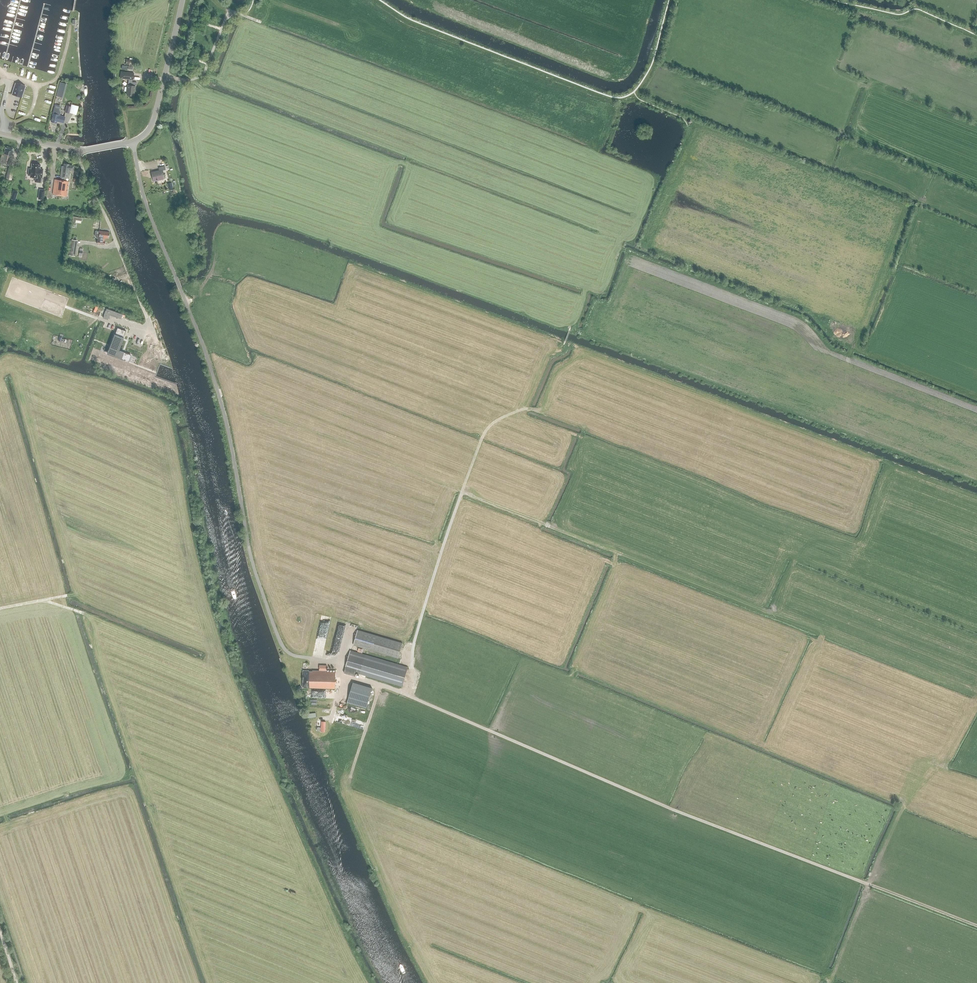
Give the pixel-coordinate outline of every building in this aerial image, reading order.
[(121,72),(120,78),(129,79),(128,81),(128,85),(127,85),(126,92),(127,92),(127,95),(134,96),(135,86),(134,86),(134,85),(136,85),(136,82),(131,82),(131,80),(133,80),(134,73),(121,72)] [(12,93),(22,96),(25,86),(15,82),(12,93)] [(60,82),(57,92),(63,94),(66,84),(60,82)] [(51,121),(54,122),(56,123),(57,121),(63,123),(65,117),(60,115),(59,115),(60,113),(59,110),(58,110),(59,106),(55,105),(51,121)] [(5,148),(4,154),(2,153),(0,160),(0,164),(11,166),(13,156),(11,156),(13,150),(5,148)] [(41,178),(43,169),(39,169),(40,165),(31,164),(31,169),(29,169),(28,169),(28,175),(28,176),(28,175),(30,176),(30,177),(35,178),(35,182),(40,183),(41,178)] [(69,179),(70,171),(73,171),(74,166),(69,165),(69,164),(63,164),(63,166),(61,166),(60,178),(62,178),(62,180),(54,179),(52,195),(66,196),(68,181),(65,181),(66,178),(69,179)] [(162,170),(165,170),(164,166),(158,168),(159,171),(151,173),(153,181),(164,179),(162,170)] [(109,232),(99,231),(98,240),(97,240),(97,244),(104,245),(105,241),(104,241),(105,238),(108,238),(109,232)] [(106,309),(105,313),(110,315),(121,319),(122,315),(106,309)] [(109,348),(107,353),(110,354),(127,361),(129,355),(130,356),(131,355),(118,350),(126,331),(117,327),(109,348)] [(358,630),(353,645),(398,658),(402,643),(358,630)] [(337,639),(338,637),(335,636),(333,644),(341,646),(342,641),(337,639)] [(402,686),(408,667),(351,651),(349,659),(348,659),(344,673),(355,676),(356,673),(402,686)] [(335,689),(336,671),(313,671),(312,671),(309,671),(309,670),(303,671),(302,688),(335,689)] [(368,708),(369,702),(373,687),(353,682),(348,703),(368,708)] [(337,714),(335,720),(363,729),(365,722),(337,714)] [(321,721),(321,728),(317,727),(317,731),(325,731),(326,722),(321,721)] [(334,729),(332,736),(357,743),(359,735),(334,729)]
